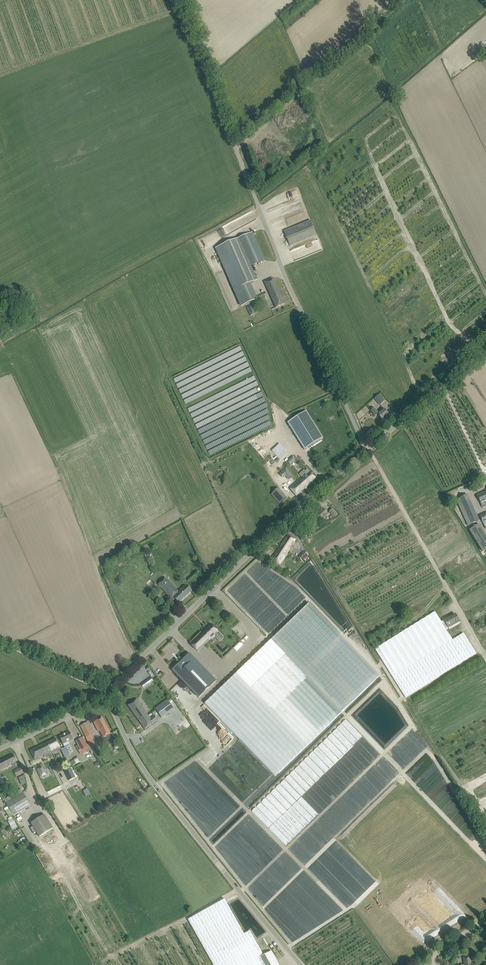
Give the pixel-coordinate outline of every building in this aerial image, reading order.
[(284,231),(290,246),(316,235),(310,221),(284,231)] [(232,242),(217,248),(236,293),(242,306),(257,299),(250,283),(257,280),(251,266),(260,262),(265,260),(254,237),(253,233),(253,232),(248,234),(234,241),(232,242)] [(264,282),(276,308),(284,304),(273,278),(268,280),(264,282)] [(246,307),(251,315),(257,312),(253,304),(246,307)] [(374,399),(380,405),(385,400),(380,394),(374,399)] [(370,411),(375,416),(377,415),(382,421),(389,415),(384,409),(379,413),(374,407),(370,411)] [(287,423),(305,449),(323,437),(305,410),(287,423)] [(324,444),(322,446),(320,444),(317,446),(320,452),(326,447),(324,444)] [(295,460),(294,458),(295,458),(293,456),(287,461),(290,464),(295,460)] [(286,467),(281,472),(282,472),(285,476),(289,480),(293,476),(286,467)] [(305,471),(304,470),(299,474),(301,477),(302,477),(302,478),(290,489),(296,496),(316,479),(307,469),(305,471)] [(278,488),(271,494),(277,500),(284,494),(278,488)] [(477,495),(479,500),(480,504),(481,504),(485,501),(485,491),(477,495)] [(475,518),(477,517),(467,494),(457,499),(459,504),(458,504),(468,526),(477,522),(475,518)] [(314,516),(318,520),(319,522),(328,514),(323,509),(319,512),(320,512),(318,514),(317,514),(314,516)] [(329,517),(331,519),(334,517),(337,514),(333,509),(329,512),(332,515),(329,517)] [(479,525),(470,530),(482,551),(485,549),(485,536),(479,525)] [(271,559),(279,565),(296,540),(288,535),(271,559)] [(305,550),(298,557),(303,562),(310,555),(305,550)] [(158,585),(173,601),(175,599),(179,603),(192,591),(186,585),(179,592),(166,578),(158,585)] [(182,601),(185,605),(192,599),(189,595),(182,601)] [(309,603),(236,674),(205,704),(275,776),(341,712),(379,676),(309,603)] [(375,649),(405,698),(476,654),(463,633),(453,640),(446,630),(460,622),(455,614),(441,622),(435,612),(375,649)] [(211,625),(191,644),(194,648),(198,652),(198,651),(202,648),(214,636),(218,640),(222,636),(218,632),(211,625)] [(192,655),(175,672),(199,697),(216,681),(192,655)] [(128,706),(145,729),(153,723),(157,720),(155,716),(151,719),(137,699),(128,706)] [(168,701),(156,710),(162,717),(174,709),(168,701)] [(193,719),(196,722),(198,720),(200,722),(208,713),(205,711),(206,710),(203,707),(193,719)] [(94,722),(98,731),(100,731),(103,737),(111,734),(103,718),(94,722)] [(345,718),(274,790),(308,824),(379,753),(345,718)] [(98,747),(99,747),(92,734),(93,734),(88,722),(80,726),(86,737),(86,738),(92,750),(93,750),(95,754),(100,751),(98,747)] [(63,744),(64,746),(70,744),(69,742),(73,739),(70,732),(59,737),(63,744)] [(89,750),(83,738),(76,741),(81,750),(79,751),(81,755),(89,750)] [(56,739),(47,743),(51,752),(52,751),(57,748),(58,750),(60,749),(61,749),(58,744),(56,739)] [(35,760),(51,752),(47,743),(31,751),(35,760)] [(61,750),(65,757),(70,754),(67,747),(61,750)] [(13,755),(2,760),(5,768),(10,766),(9,765),(14,763),(14,764),(17,763),(16,762),(17,762),(13,755)] [(392,765),(321,837),(389,905),(460,833),(392,765)] [(13,771),(16,777),(25,773),(22,767),(13,771)] [(37,769),(41,777),(46,775),(42,767),(37,769)] [(75,777),(70,768),(64,771),(69,781),(75,777)] [(52,787),(56,793),(61,789),(58,784),(52,787)] [(4,800),(14,816),(31,805),(21,789),(4,800)] [(31,823),(39,837),(53,828),(45,815),(31,823)] [(29,842),(33,839),(25,827),(21,829),(29,842)] [(214,964),(279,964),(271,951),(264,956),(250,931),(244,934),(224,899),(188,920),(214,964)] [(473,963),(471,964),(469,957),(464,958),(465,964),(464,964),(474,964),(473,963)]
